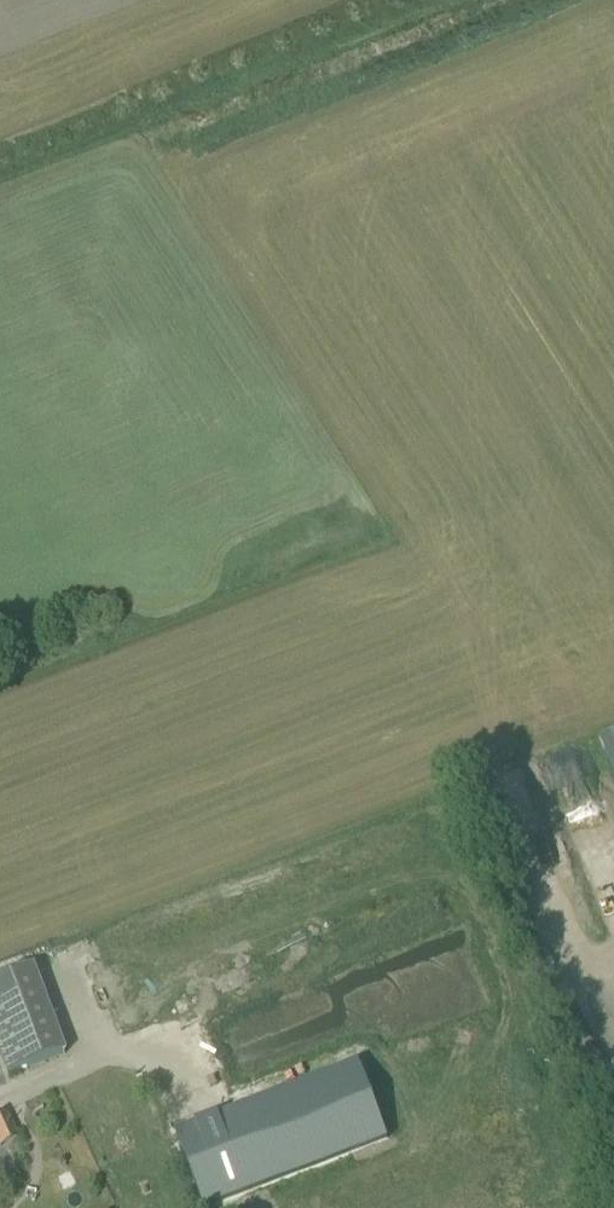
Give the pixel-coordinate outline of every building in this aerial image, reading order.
[(613,775),(613,731),(597,739),(613,775)] [(6,1075),(66,1053),(33,966),(0,979),(0,1059),(6,1075)] [(175,1133),(203,1207),(210,1207),(389,1141),(359,1063),(175,1133)] [(0,1115),(0,1147),(17,1139),(5,1113),(0,1115)]
